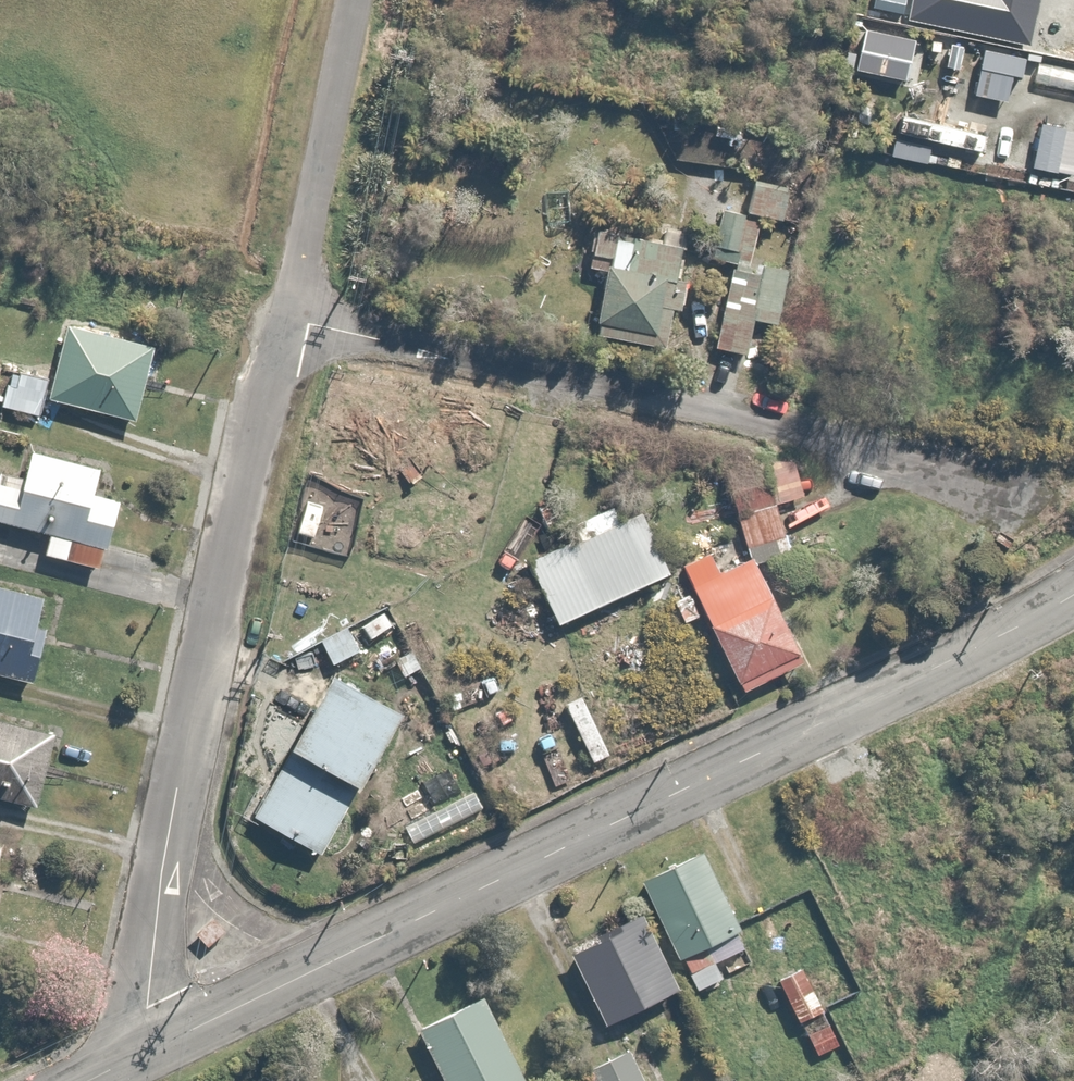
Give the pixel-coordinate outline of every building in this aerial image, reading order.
[(984,48),(979,71),(1016,79),(1021,56),(984,48)] [(1033,81),(1073,92),(1073,64),(1039,56),(1033,81)] [(792,189),(755,181),(749,214),(786,222),(792,189)] [(761,219),(722,210),(710,264),(734,269),(717,349),(749,356),(753,338),(776,343),(792,269),(752,260),(761,219)] [(688,248),(595,233),(587,281),(607,285),(598,340),(671,352),(677,315),(686,317),(691,286),(682,284),(688,248)] [(156,351),(71,328),(51,402),(137,424),(156,351)] [(40,422),(52,379),(21,371),(17,387),(9,385),(1,411),(40,422)] [(758,554),(762,562),(795,546),(777,507),(811,491),(794,454),(775,463),(767,445),(718,467),(758,554)] [(32,453),(26,480),(2,475),(0,484),(0,529),(51,539),(46,559),(72,565),(78,539),(117,548),(126,505),(102,500),(108,469),(32,453)] [(531,561),(560,628),(676,578),(648,515),(629,523),(619,498),(572,518),(581,539),(531,561)] [(807,665),(762,562),(758,554),(726,568),(719,551),(684,566),(696,594),(679,601),(687,619),(710,609),(745,692),(807,665)] [(38,687),(51,630),(41,628),(48,597),(0,586),(0,678),(38,687)] [(365,656),(349,625),(321,640),(337,671),(365,656)] [(337,678),(254,821),(323,861),(406,718),(337,678)] [(617,678),(563,705),(592,764),(631,745),(613,706),(627,699),(617,678)] [(0,720),(0,802),(46,812),(64,734),(0,720)] [(754,960),(705,859),(701,849),(640,880),(641,882),(698,995),(728,980),(722,968),(731,964),(740,982),(760,972),(754,960)] [(637,925),(572,955),(603,1021),(570,1036),(585,1066),(617,1052),(608,1033),(686,996),(656,932),(643,938),(637,925)] [(779,979),(799,1028),(830,1016),(811,966),(779,979)] [(418,1025),(444,1080),(528,1080),(491,994),(418,1025)] [(847,1041),(836,1020),(805,1037),(816,1058),(847,1041)] [(580,1080),(581,1080),(646,1080),(633,1054),(580,1080)]
